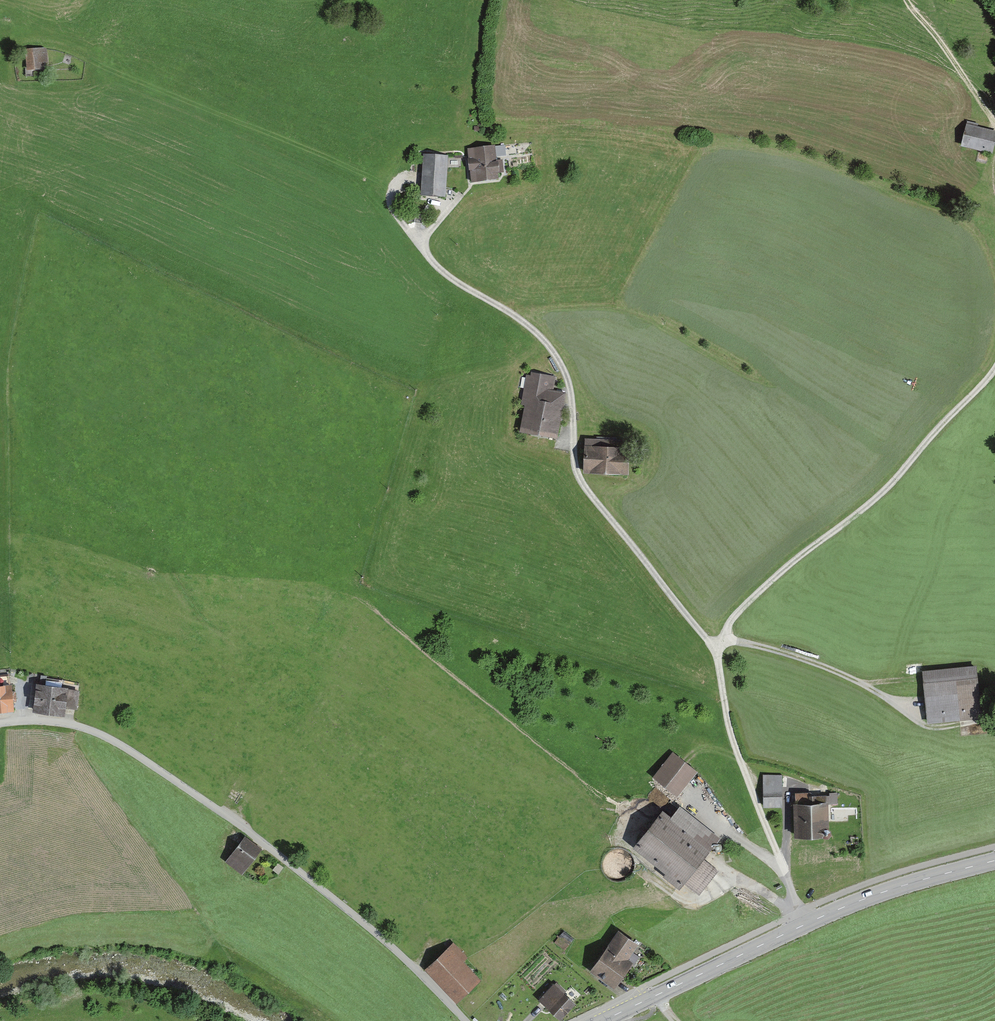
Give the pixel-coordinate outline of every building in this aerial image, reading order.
[(38,62),(45,62),(44,52),(41,53),(41,49),(37,50),(37,48),(25,49),(26,68),(39,67),(38,62)] [(990,151),(994,137),(994,134),(993,133),(975,129),(976,124),(966,122),(960,144),(990,151)] [(467,150),(470,181),(495,178),(495,173),(500,173),(499,162),(494,163),(492,147),(467,150)] [(420,195),(441,196),(444,156),(423,155),(420,195)] [(519,429),(555,436),(563,393),(549,390),(552,377),(530,373),(519,429)] [(583,470),(625,472),(626,441),(585,439),(583,470)] [(922,672),(922,674),(922,679),(926,721),(967,717),(967,712),(977,710),(975,688),(973,667),(922,672)] [(11,710),(8,675),(0,676),(0,680),(0,685),(0,711),(11,710)] [(63,706),(74,707),(76,692),(56,689),(56,687),(35,684),(32,709),(62,714),(63,706)] [(654,778),(658,781),(673,793),(682,782),(692,770),(672,754),(654,778)] [(762,775),(762,787),(775,786),(775,805),(780,805),(780,775),(762,775)] [(775,786),(762,787),(762,805),(775,805),(775,786)] [(828,831),(825,828),(824,796),(815,796),(815,803),(808,803),(808,793),(793,793),(794,835),(821,833),(823,836),(826,836),(828,834),(828,831)] [(695,823),(678,809),(668,821),(660,814),(636,845),(668,870),(666,873),(679,883),(681,880),(695,891),(713,869),(699,858),(707,848),(705,846),(712,837),(695,823)] [(225,860),(239,871),(241,868),(257,848),(243,837),(227,857),(225,860)] [(627,964),(622,960),(635,943),(617,931),(603,951),(606,953),(594,969),(613,983),(627,964)] [(427,966),(457,998),(475,982),(458,964),(464,958),(451,944),(427,966)] [(544,1004),(558,1018),(572,1002),(552,984),(538,999),(544,1004)]
